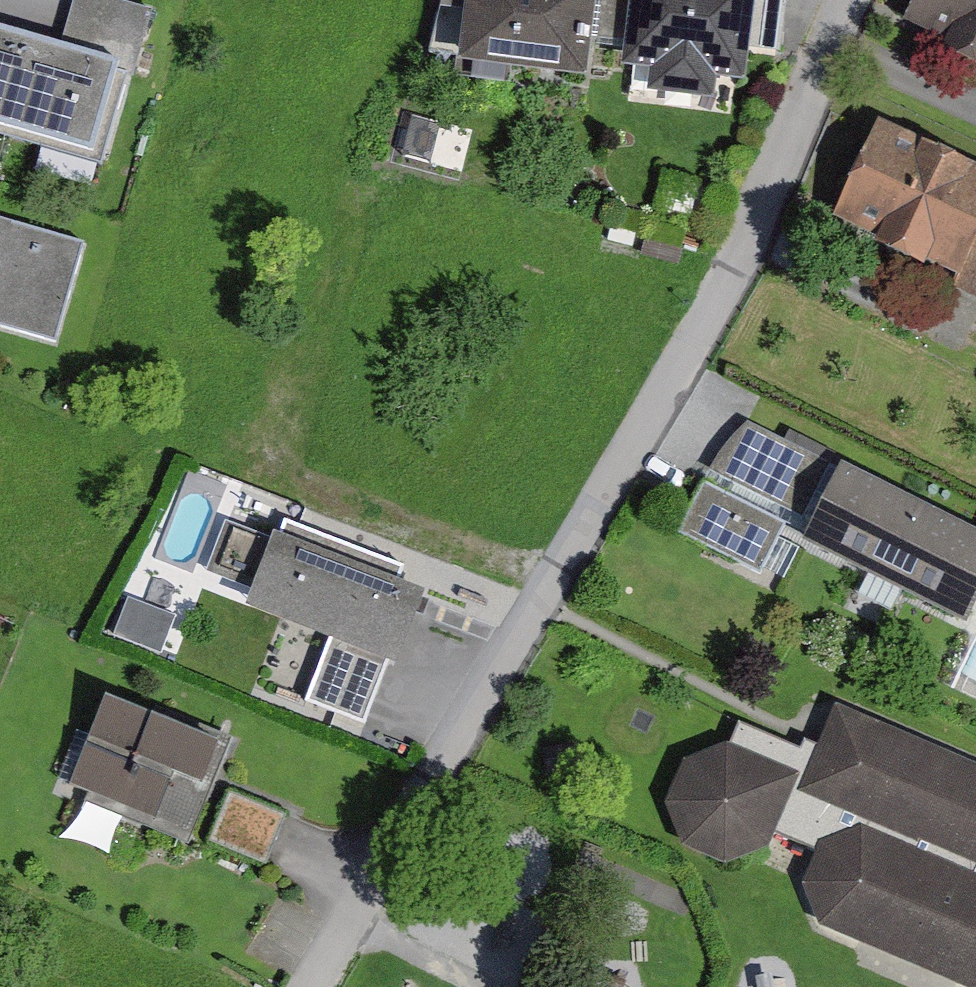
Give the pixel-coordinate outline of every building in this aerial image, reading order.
[(127,69),(139,73),(146,75),(166,9),(135,0),(88,0),(74,46),(129,62),(127,69)] [(480,60),(601,75),(611,0),(487,0),(480,60)] [(665,87),(729,94),(732,69),(757,72),(765,0),(651,0),(644,58),(668,61),(665,87)] [(926,21),(975,43),(975,0),(935,0),(926,21)] [(14,134),(43,37),(0,24),(0,130),(14,134)] [(74,46),(43,37),(14,134),(112,163),(139,73),(127,69),(129,62),(74,46)] [(900,119),(854,225),(975,277),(975,152),(900,119)] [(69,343),(99,243),(0,214),(0,322),(69,343)] [(834,519),(860,468),(761,419),(735,449),(727,465),(834,519)] [(860,468),(834,519),(824,540),(975,616),(975,526),(860,468)] [(773,569),(799,518),(719,478),(693,529),(773,569)] [(300,515),(294,529),(412,576),(418,562),(300,515)] [(291,537),(239,517),(219,567),(271,587),(291,537)] [(377,720),(403,654),(416,659),(444,588),(412,576),(294,529),(291,537),(271,587),(266,601),(345,633),(320,698),(377,720)] [(231,741),(124,696),(89,778),(196,823),(231,741)] [(853,705),(837,745),(820,738),(816,748),(752,721),(745,741),(698,757),(682,799),(695,843),(745,863),(784,844),(791,830),(832,848),(817,881),(835,920),(975,980),(975,757),(853,705)]
